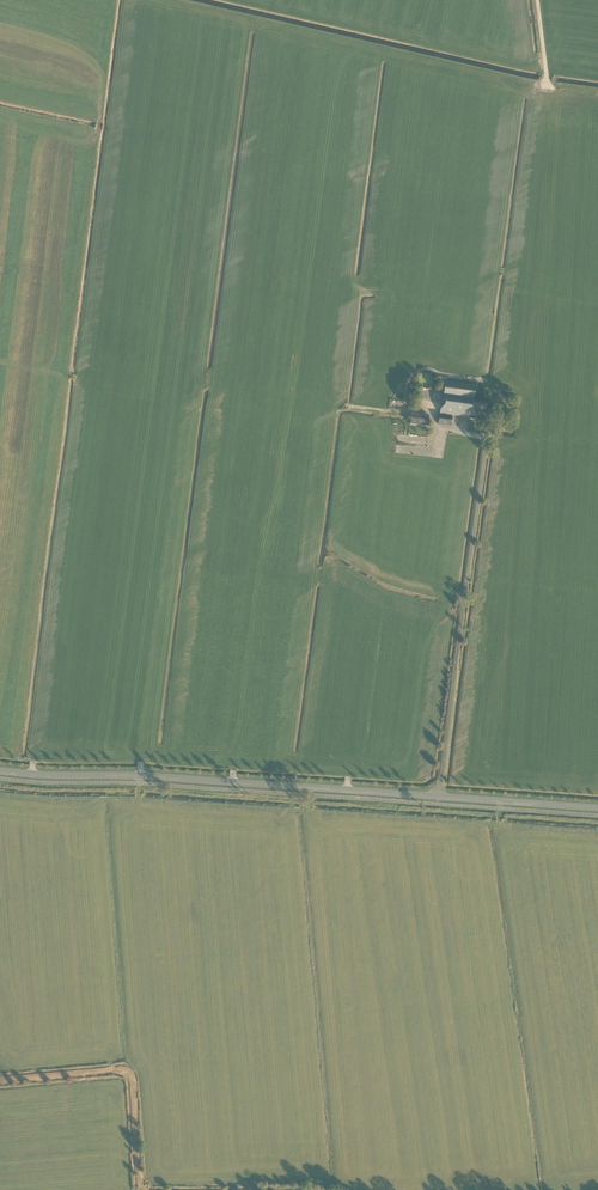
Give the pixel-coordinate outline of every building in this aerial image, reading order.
[(478,413),(479,409),(486,410),(487,402),(475,400),(474,400),(476,385),(446,381),(438,424),(451,426),(452,416),(441,415),(441,414),(475,419),(475,413),(478,413)] [(428,426),(429,416),(411,414),(410,425),(428,426)]
